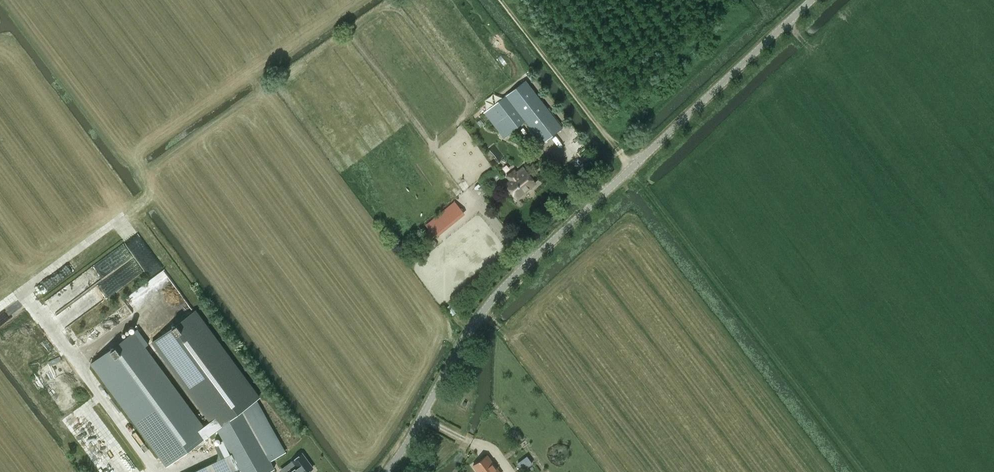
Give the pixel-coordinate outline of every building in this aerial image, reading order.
[(526,81),(485,112),(504,137),(526,120),(543,142),(562,128),(526,81)] [(531,148),(524,154),(531,162),(538,156),(531,148)] [(519,174),(507,184),(518,197),(535,183),(523,168),(517,172),(519,174)] [(455,201),(425,225),(436,237),(465,213),(455,201)] [(98,261),(108,277),(77,297),(85,310),(146,271),(127,243),(98,261)] [(66,309),(58,318),(69,327),(79,315),(80,316),(84,311),(79,307),(76,311),(73,309),(70,313),(66,309)] [(259,398),(193,309),(150,341),(217,430),(242,411),(248,407),(259,398)] [(166,468),(217,430),(211,423),(206,426),(136,332),(90,366),(166,468)] [(32,344),(33,349),(46,346),(45,341),(32,344)] [(241,471),(267,471),(289,459),(256,402),(248,407),(242,411),(244,414),(217,430),(241,471)] [(55,429),(64,424),(67,430),(75,427),(70,416),(63,419),(58,409),(48,414),(55,429)] [(493,423),(486,432),(495,439),(502,430),(493,423)] [(105,471),(125,471),(122,467),(131,462),(115,435),(103,442),(104,444),(92,451),(105,471)] [(472,465),(477,471),(501,471),(488,454),(472,465)] [(525,469),(535,462),(529,454),(519,462),(525,469)] [(196,471),(239,471),(231,455),(196,471)] [(317,471),(306,457),(296,464),(301,470),(299,471),(315,471),(317,471)]
